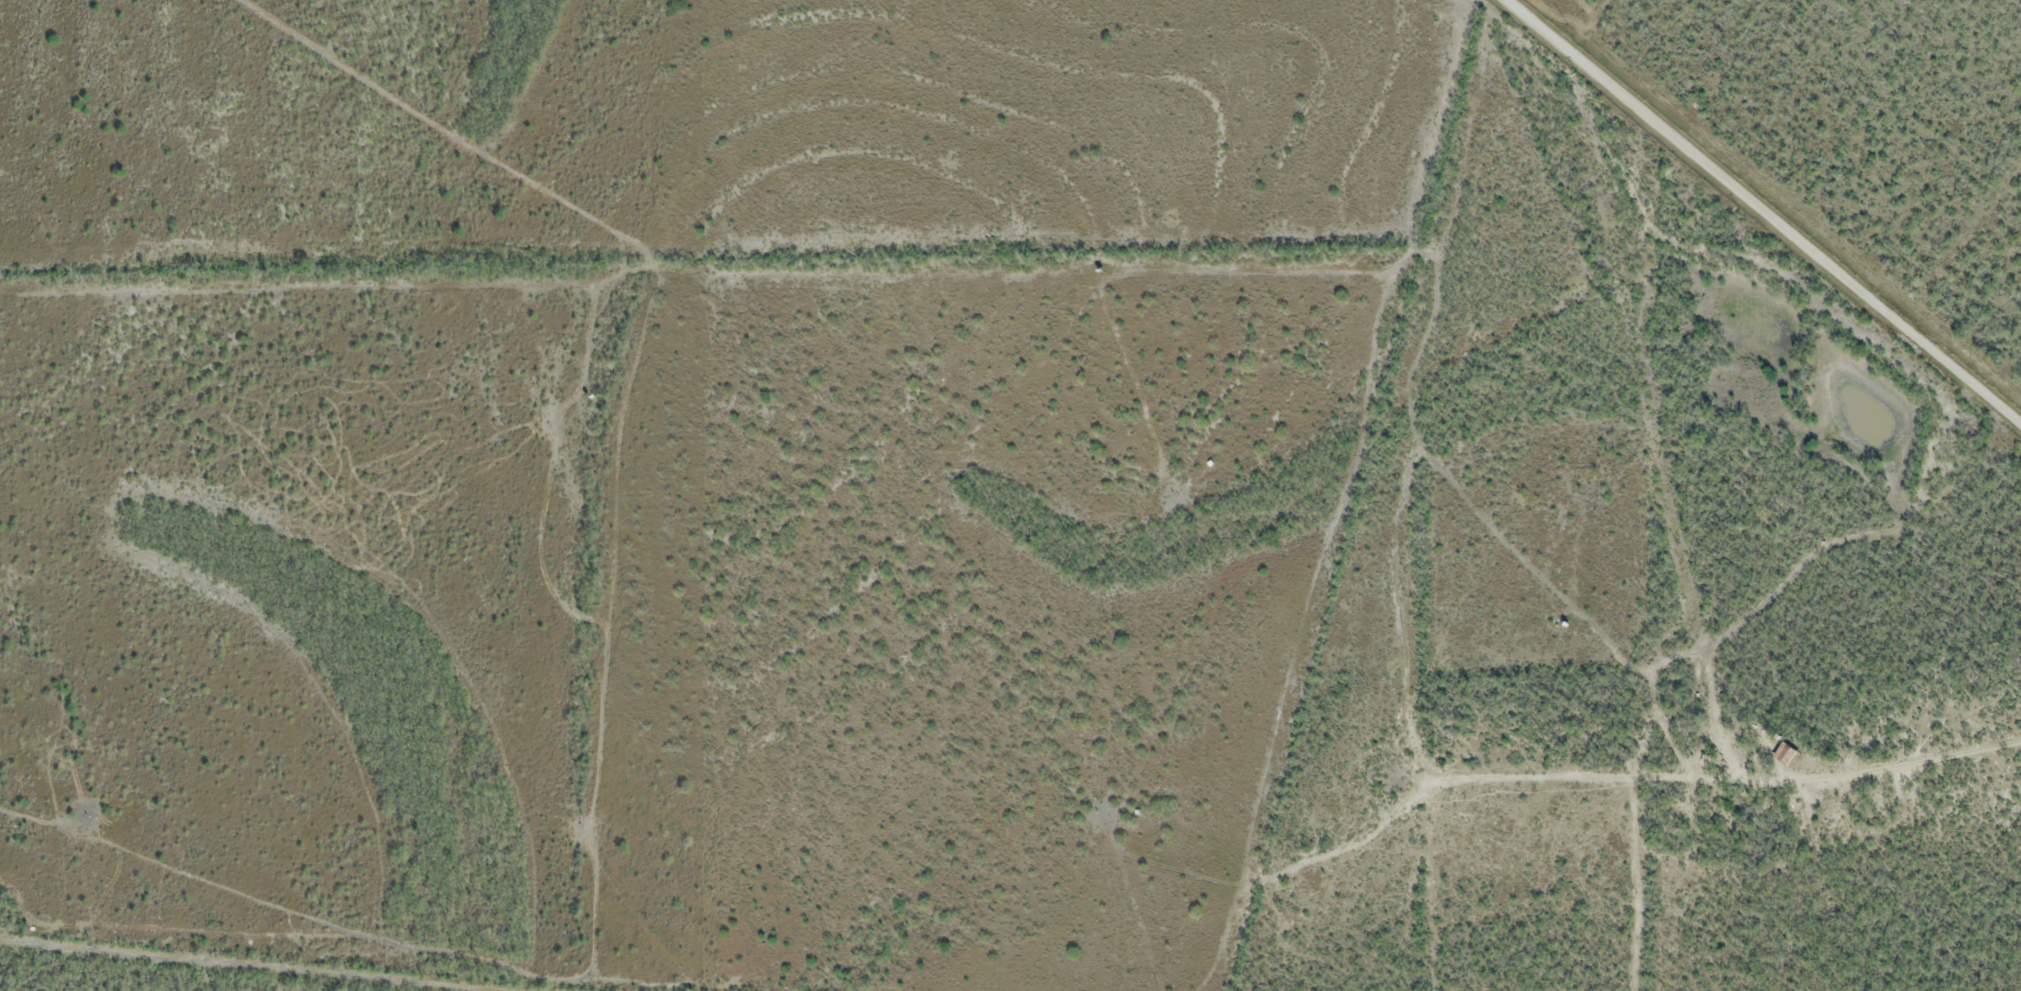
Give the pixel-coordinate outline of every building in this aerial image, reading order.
[(1787,767),(1772,757),(1783,741),(1798,751),(1787,767)]
